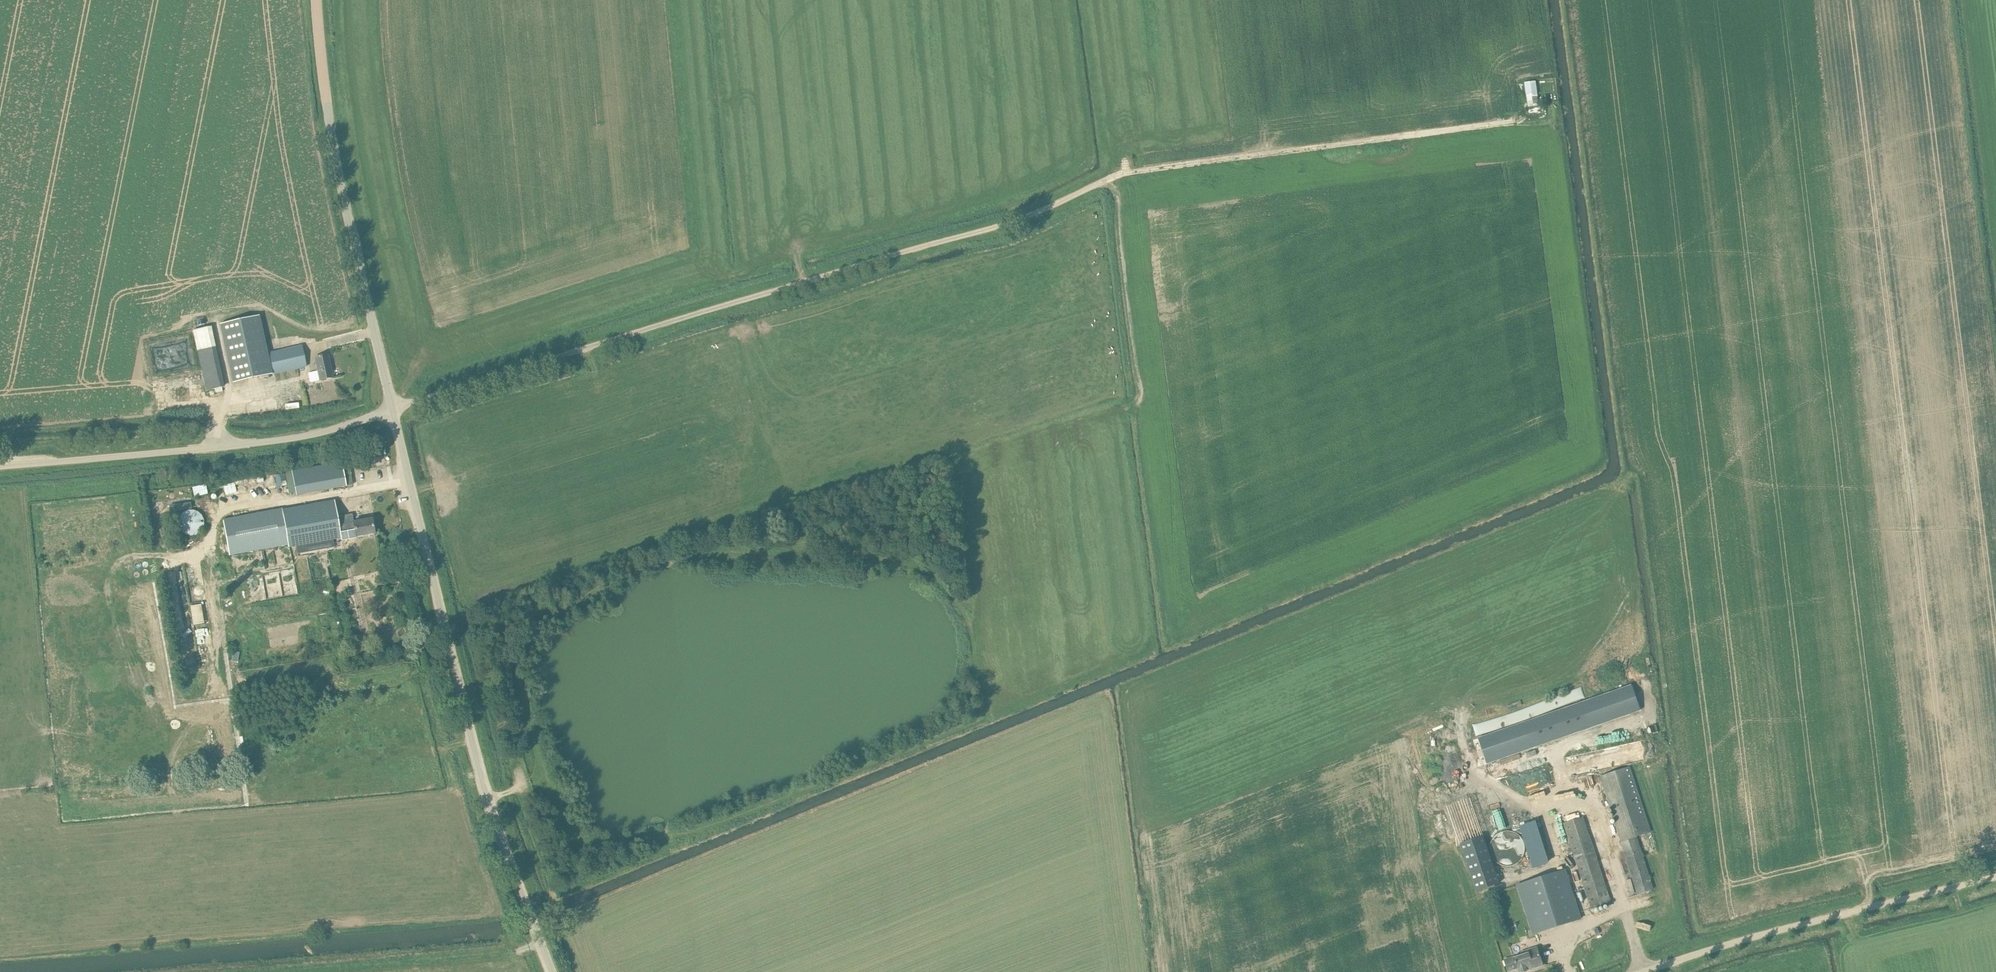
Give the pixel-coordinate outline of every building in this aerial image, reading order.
[(1539,106),(1536,81),(1524,83),(1528,107),(1539,106)] [(258,316),(219,325),(232,383),(272,374),(259,316),(258,316)] [(214,325),(194,330),(207,391),(223,387),(214,348),(218,347),(214,325)] [(302,345),(269,353),(273,374),(306,367),(302,345)] [(328,355),(318,357),(314,358),(319,380),(333,377),(328,355)] [(364,455),(356,456),(357,463),(365,462),(364,455)] [(342,462),(292,471),(296,495),(346,486),(342,462)] [(292,472),(280,474),(284,497),(296,495),(292,472)] [(247,481),(241,483),(244,492),(250,490),(247,481)] [(223,522),(225,532),(229,553),(288,542),(289,547),(341,538),(341,540),(356,537),(375,534),(372,518),(353,522),(339,525),(334,500),(282,510),(282,511),(223,522)] [(179,519),(178,523),(179,527),(182,531),(185,534),(189,536),(194,536),(198,534),(201,531),(204,527),(204,523),(204,519),(201,515),(198,512),(194,510),(189,510),(185,512),(182,515),(179,519)] [(174,572),(181,624),(192,623),(185,570),(174,572)] [(205,577),(193,579),(199,624),(211,622),(205,577)] [(246,656),(239,657),(242,667),(248,666),(246,656)] [(1631,685),(1478,738),(1487,764),(1640,711),(1631,685)] [(1631,767),(1599,777),(1637,894),(1654,889),(1637,837),(1651,832),(1631,767)] [(1431,781),(1435,797),(1447,794),(1443,778),(1431,781)] [(1583,817),(1563,824),(1591,909),(1612,903),(1583,817)] [(1534,868),(1552,863),(1540,820),(1522,825),(1534,868)] [(1525,852),(1525,848),(1525,845),(1524,842),(1522,839),(1521,837),(1518,834),(1516,833),(1513,832),(1509,831),(1505,831),(1502,832),(1499,834),(1496,836),(1494,838),(1492,842),(1491,845),(1491,848),(1491,851),(1492,854),(1493,857),(1495,860),(1498,863),(1501,864),(1503,865),(1508,866),(1511,866),(1515,864),(1518,863),(1520,861),(1522,859),(1524,856),(1525,852)] [(1483,836),(1460,843),(1476,891),(1499,883),(1483,836)] [(1517,885),(1529,925),(1532,934),(1581,919),(1578,909),(1566,870),(1517,885)] [(1505,962),(1508,971),(1517,968),(1519,971),(1523,971),(1542,966),(1536,947),(1522,952),(1523,954),(1514,957),(1504,960),(1505,962)]
